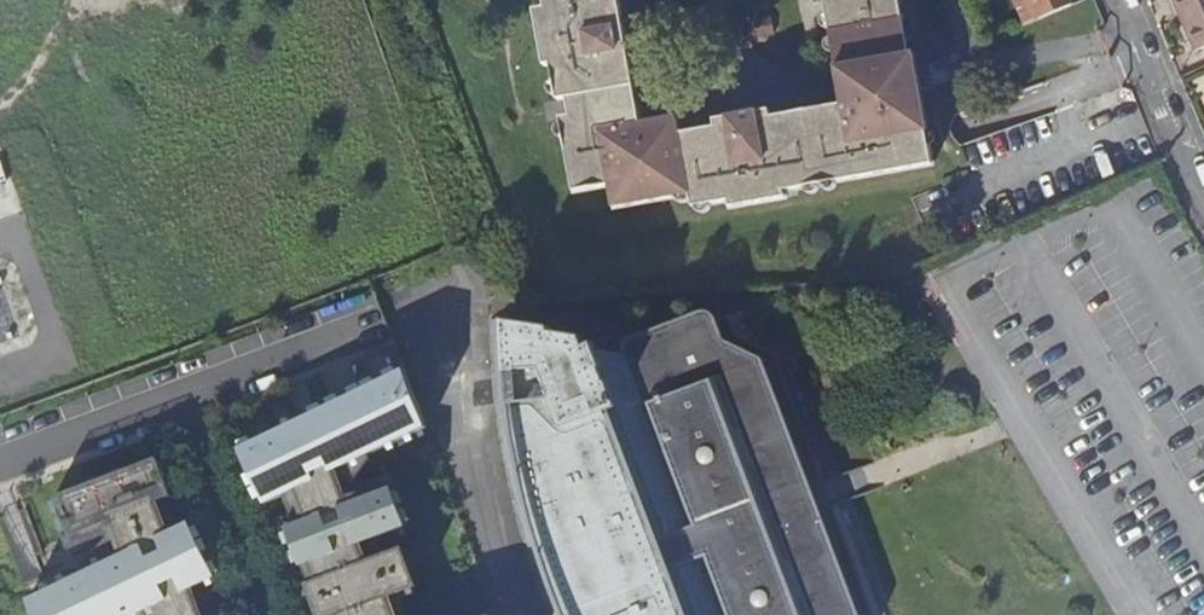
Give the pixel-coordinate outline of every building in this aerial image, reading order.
[(845,105),(772,117),(771,111),(717,121),(717,128),(683,134),(680,121),(643,127),(621,0),(546,0),(547,8),(537,10),(547,66),(553,65),(559,101),(569,101),(572,117),(563,118),(576,192),(613,187),(617,208),(693,195),(696,208),(731,202),(732,208),(787,198),(786,191),(935,165),(915,56),(911,57),(900,0),(825,0),(845,105)] [(1039,19),(1071,6),(1069,0),(1031,0),(1039,19)] [(1178,27),(1182,25),(1186,23),(1177,0),(1166,0),(1178,27)] [(1182,25),(1194,51),(1203,46),(1203,0),(1177,0),(1186,23),(1182,25)] [(784,352),(744,332),(738,315),(631,356),(600,353),(598,347),(587,347),(584,338),(555,335),(554,330),(500,322),(500,357),(504,399),(512,455),(524,511),(540,567),(558,614),(882,614),(784,352)] [(335,469),(422,426),(396,372),(235,450),(262,504),(291,490),(335,469)] [(153,504),(169,497),(154,459),(50,498),(65,537),(108,521),(153,504)] [(291,490),(303,521),(349,504),(335,469),(291,490)] [(354,545),(402,527),(389,490),(349,504),(303,521),(283,528),(297,566),(305,563),(354,545)] [(153,504),(108,521),(120,555),(163,534),(153,504)] [(211,577),(185,523),(163,534),(120,555),(20,604),(26,614),(134,614),(141,612),(187,589),(211,577)] [(305,563),(312,581),(361,562),(354,545),(305,563)] [(413,586),(398,548),(361,562),(312,581),(302,585),(313,614),(339,614),(384,598),(413,586)] [(187,589),(141,612),(142,614),(197,614),(187,589)] [(384,598),(339,614),(390,614),(384,598)]
